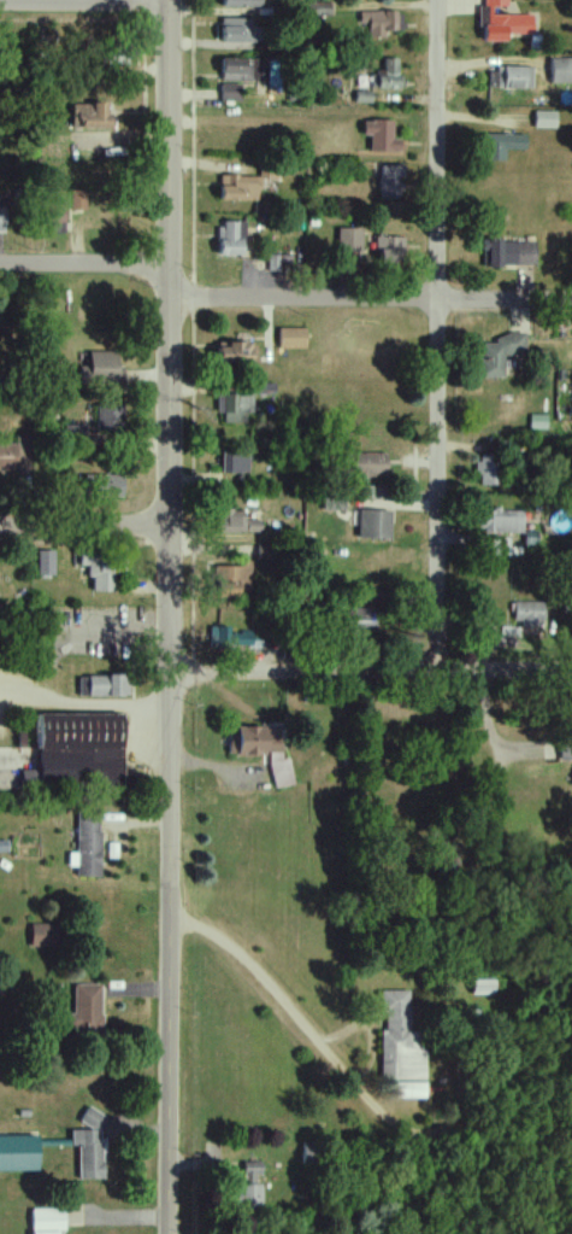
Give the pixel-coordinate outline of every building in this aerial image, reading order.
[(509,15),(509,0),(488,0),(488,38),(535,38),(535,15),(509,15)] [(362,12),(362,35),(396,35),(396,12),(362,12)] [(254,19),(222,19),(222,42),(264,42),(264,27),(254,27),(254,19)] [(267,58),(224,58),(224,81),(267,81),(267,58)] [(400,58),(384,58),(384,74),(357,74),(357,89),(400,89),(400,58)] [(571,86),(571,58),(553,58),(553,86),(571,86)] [(535,67),(499,67),(499,89),(535,89),(535,67)] [(223,86),(223,106),(243,106),(243,86),(223,86)] [(111,115),(101,115),(101,103),(72,103),(72,129),(111,129),(111,115)] [(537,128),(558,128),(558,112),(537,112),(537,128)] [(404,139),(394,139),(394,120),(366,120),(366,136),(371,136),(371,153),(404,153),(404,139)] [(507,150),(528,150),(528,135),(486,134),(486,161),(507,162),(507,150)] [(381,165),(381,199),(397,199),(397,165),(381,165)] [(261,177),(279,177),(279,166),(261,166),(261,177)] [(221,177),(221,200),(255,200),(255,177),(221,177)] [(65,198),(42,198),(42,234),(65,234),(65,198)] [(340,251),(363,251),(363,229),(340,229),(340,251)] [(378,236),(378,265),(404,265),(404,236),(378,236)] [(537,238),(487,238),(487,267),(537,267),(537,238)] [(305,349),(305,330),(280,330),(280,349),(305,349)] [(251,366),(251,335),(219,335),(219,366),(251,366)] [(481,337),(482,378),(506,378),(505,356),(526,356),(526,336),(481,337)] [(81,385),(122,384),(122,352),(89,353),(89,371),(81,371),(81,385)] [(253,394),(220,394),(220,424),(253,424),(253,394)] [(125,405),(99,405),(99,430),(125,430),(125,405)] [(31,472),(31,444),(0,444),(0,472),(31,472)] [(223,475),(250,475),(250,451),(223,451),(223,475)] [(479,486),(503,486),(503,453),(479,453),(479,486)] [(388,455),(346,455),(346,479),(388,479),(388,455)] [(75,497),(122,497),(122,476),(75,476),(75,497)] [(262,534),(262,521),(247,521),(247,510),(218,510),(218,534),(262,534)] [(394,512),(360,512),(360,541),(394,541),(394,512)] [(524,533),(524,512),(479,512),(479,533),(524,533)] [(39,575),(55,575),(55,552),(39,552),(39,575)] [(125,574),(125,556),(83,556),(83,565),(92,565),(92,592),(113,592),(113,574),(125,574)] [(252,563),(215,564),(215,597),(240,597),(240,584),(252,584),(252,563)] [(545,626),(545,603),(517,603),(517,626),(545,626)] [(377,610),(351,610),(351,628),(377,628),(377,610)] [(263,648),(263,631),(220,631),(220,648),(263,648)] [(81,676),(81,697),(124,697),(124,676),(81,676)] [(124,752),(124,714),(40,715),(40,770),(23,770),(23,788),(122,787),(122,752),(124,752)] [(274,757),(273,788),(292,788),(292,758),(282,758),(283,743),(268,743),(268,729),(230,728),(230,756),(274,757)] [(560,731),(561,761),(571,761),(571,731),(560,731)] [(79,812),(79,878),(102,878),(102,812),(79,812)] [(32,925),(32,947),(63,947),(63,925),(32,925)] [(103,984),(73,985),(74,1045),(105,1044),(103,984)] [(426,1080),(426,1033),(411,1033),(411,992),(382,992),(382,1080),(426,1080)] [(105,1181),(103,1112),(85,1113),(85,1130),(78,1130),(80,1181),(105,1181)] [(324,1163),(324,1145),(305,1145),(305,1163),(324,1163)] [(263,1164),(245,1163),(244,1186),(235,1186),(234,1214),(261,1215),(263,1164)] [(32,1233),(60,1233),(66,1233),(66,1210),(32,1210),(32,1233)]
